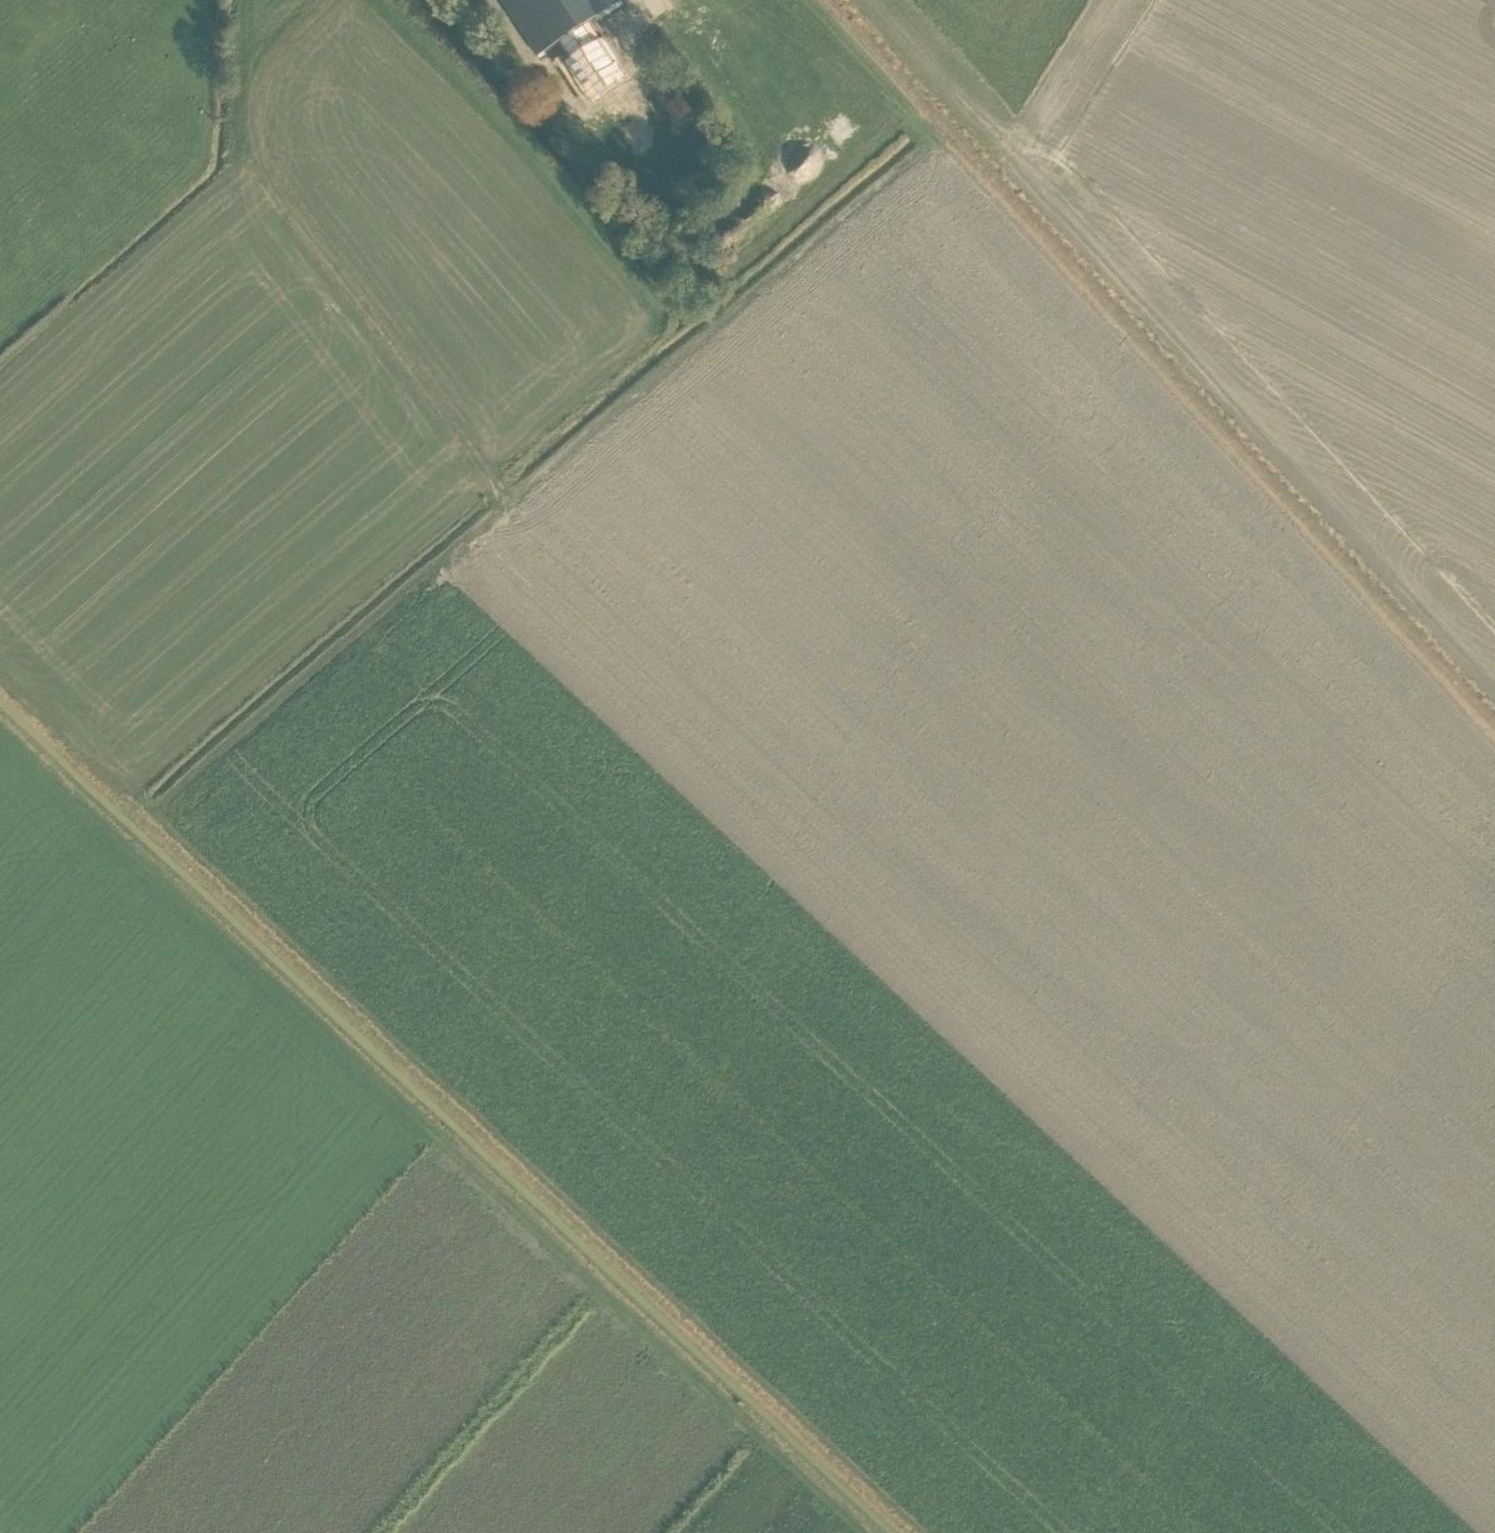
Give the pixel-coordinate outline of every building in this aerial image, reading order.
[(540,61),(544,59),(548,65),(559,58),(583,95),(615,74),(606,60),(610,58),(595,35),(627,15),(617,0),(501,0),(540,61)] [(669,101),(680,120),(696,111),(685,92),(669,101)]
